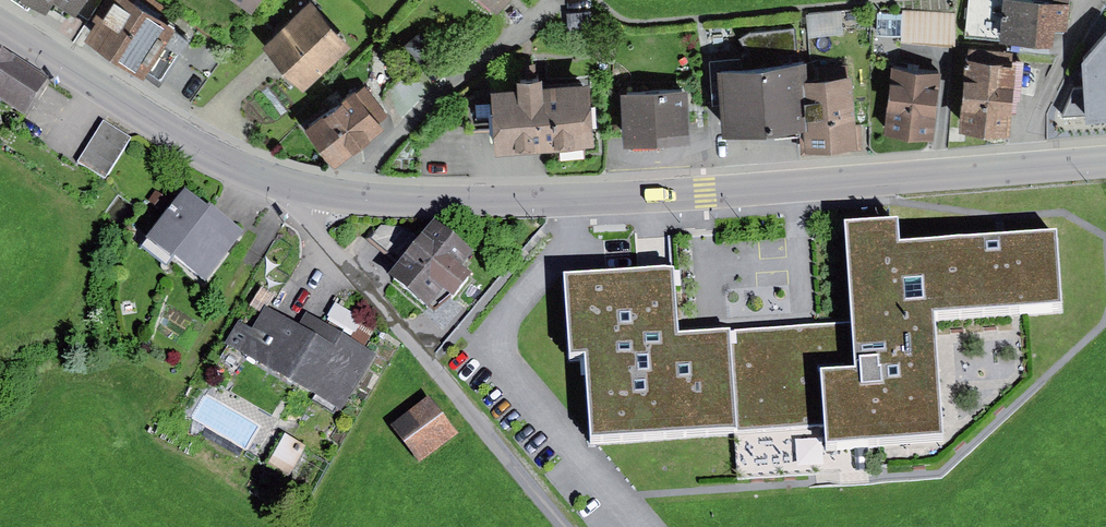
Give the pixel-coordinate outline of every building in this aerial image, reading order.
[(89,14),(98,0),(67,0),(89,14)] [(162,9),(165,4),(160,0),(102,0),(84,26),(137,61),(134,65),(159,82),(191,35),(174,23),(175,18),(162,9)] [(263,37),(303,81),(350,38),(316,0),(304,0),(263,37)] [(964,30),(1000,34),(1001,28),(1052,33),(1054,19),(1065,20),(1067,0),(967,0),(964,30)] [(591,8),(567,9),(568,23),(591,22),(591,8)] [(841,8),(806,10),(808,33),(843,30),(841,8)] [(903,13),(877,11),(876,32),(899,34),(899,39),(953,43),(955,12),(903,9),(903,13)] [(1082,46),(1085,85),(1072,86),(1064,110),(1105,107),(1105,21),(1082,46)] [(749,55),(718,58),(722,122),(806,115),(803,71),(802,52),(796,51),(794,24),(750,27),(740,34),(749,55)] [(420,31),(405,43),(418,58),(433,45),(420,31)] [(968,42),(968,50),(1010,54),(1011,46),(968,42)] [(0,46),(0,100),(22,114),(46,76),(0,46)] [(968,50),(964,50),(958,119),(1009,124),(1015,54),(1010,54),(968,50)] [(941,66),(891,61),(885,127),(935,131),(941,66)] [(517,77),(492,79),(493,90),(472,92),(460,103),(462,131),(492,129),(493,139),(593,131),(589,72),(542,75),(541,63),(516,65),(517,77)] [(852,67),(803,71),(806,115),(808,138),(857,134),(852,67)] [(354,82),(304,120),(334,159),(384,121),(381,117),(358,86),(354,82)] [(364,82),(358,86),(381,117),(387,112),(364,82)] [(689,83),(621,86),(623,136),(691,133),(689,83)] [(131,137),(103,120),(78,161),(105,178),(131,137)] [(242,232),(184,188),(147,237),(204,281),(242,232)] [(472,250),(434,219),(419,237),(397,265),(389,274),(429,307),(443,289),(452,296),(471,274),(460,265),(472,250)] [(1062,300),(1057,231),(898,242),(897,219),(846,222),(852,321),(855,368),(821,370),(825,424),(826,440),(942,432),(933,309),(1062,300)] [(591,437),(733,428),(727,331),(678,334),(674,266),(564,273),(569,355),(585,354),(591,437)] [(363,318),(335,303),(328,316),(355,332),(363,318)] [(253,330),(238,321),(225,343),(343,412),(377,355),(306,314),(299,326),(266,306),(253,330)] [(855,368),(852,321),(727,331),(733,428),(825,424),(821,370),(855,368)] [(429,396),(392,426),(420,462),(457,433),(429,396)] [(307,446),(285,434),(268,464),(289,476),(307,446)]
